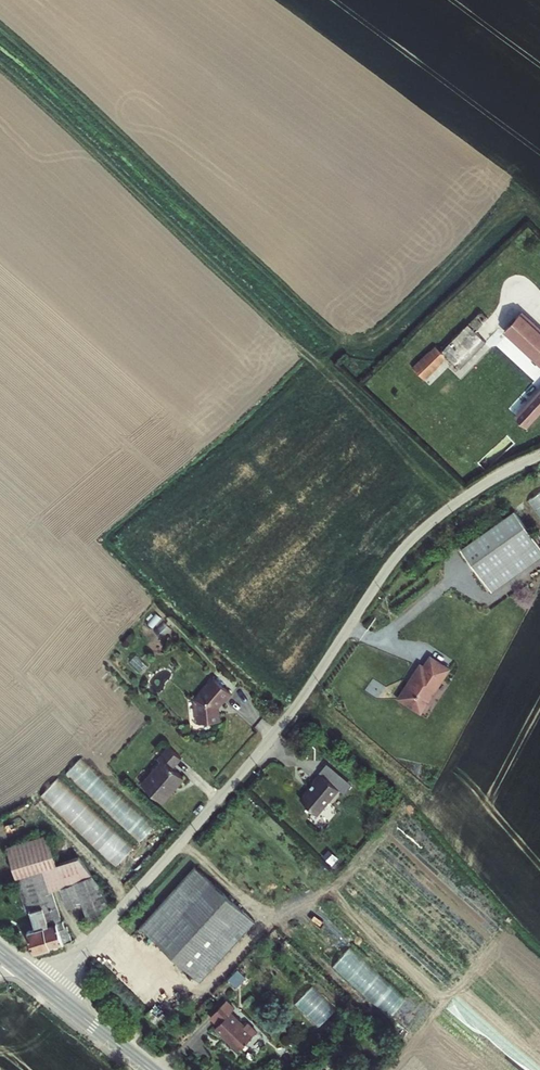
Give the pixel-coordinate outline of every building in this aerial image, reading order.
[(489,318),(480,311),(441,351),(448,358),(460,370),(486,343),(483,340),(493,328),(486,322),(489,318)] [(505,331),(539,363),(539,328),(522,312),(505,331)] [(441,351),(435,346),(412,369),(425,381),(448,358),(441,351)] [(516,416),(527,426),(539,412),(539,391),(516,416)] [(539,510),(539,492),(532,496),(539,510)] [(491,591),(539,557),(539,547),(515,511),(461,549),(491,591)] [(419,677),(396,707),(416,722),(446,681),(429,669),(422,679),(419,677)] [(218,713),(218,708),(225,701),(226,702),(232,694),(215,679),(196,700),(195,700),(198,714),(196,714),(198,724),(220,722),(219,713),(218,713)] [(162,762),(143,784),(163,802),(184,778),(174,769),(182,759),(169,747),(159,759),(162,762)] [(140,840),(153,826),(79,758),(66,772),(140,840)] [(338,793),(316,776),(308,786),(311,788),(297,805),(305,811),(304,813),(315,822),(338,793)] [(134,846),(56,778),(41,795),(119,863),(134,846)] [(51,884),(58,882),(90,872),(75,853),(33,883),(35,889),(51,884)] [(90,872),(58,882),(66,902),(80,897),(96,916),(112,899),(90,872)] [(244,918),(194,876),(141,938),(191,981),(244,918)] [(18,893),(24,912),(28,911),(40,906),(35,889),(33,883),(18,893)] [(49,947),(72,938),(67,922),(65,923),(51,884),(35,889),(40,906),(45,923),(42,923),(49,947)] [(27,930),(34,952),(49,947),(42,923),(45,923),(40,906),(28,911),(34,928),(27,930)] [(256,929),(244,918),(191,981),(204,991),(256,929)] [(149,1011),(144,1016),(153,1024),(158,1020),(149,1011)] [(227,1019),(215,1031),(212,1034),(237,1057),(253,1039),(244,1030),(242,1032),(227,1019)]
